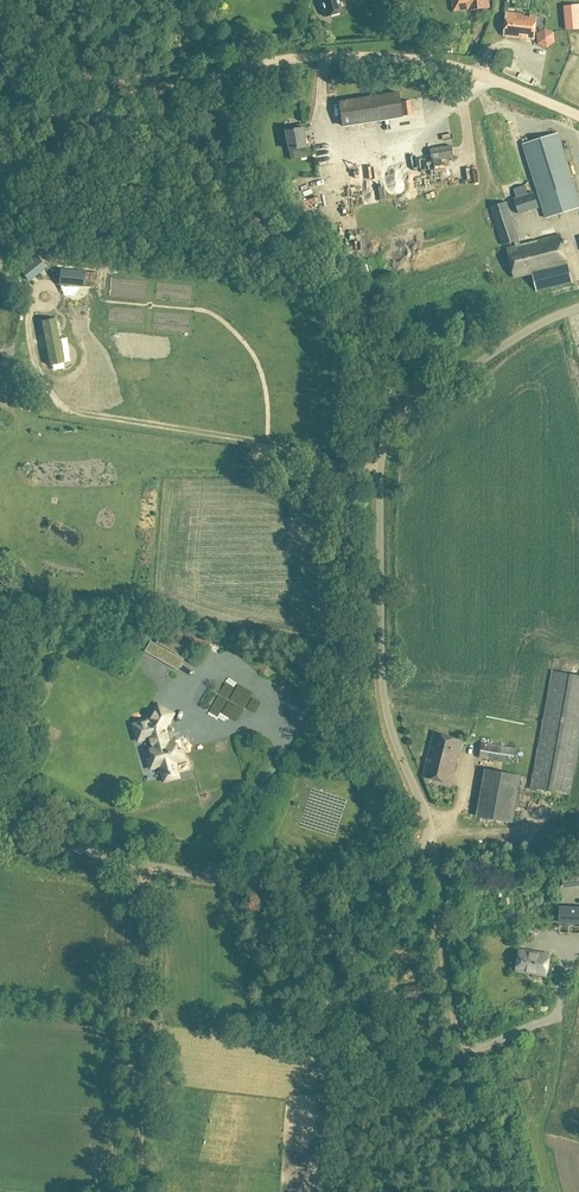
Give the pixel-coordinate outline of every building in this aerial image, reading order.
[(327,17),(343,11),(339,0),(321,0),(327,17)] [(468,9),(468,11),(490,8),(489,0),(453,0),(454,11),(468,9)] [(564,6),(567,30),(578,29),(578,5),(564,6)] [(542,28),(543,17),(507,12),(504,37),(535,40),(536,28),(542,28)] [(553,33),(544,29),(536,34),(537,44),(546,48),(554,42),(553,33)] [(402,116),(399,92),(338,102),(342,125),(402,116)] [(297,129),(286,130),(289,159),(307,156),(304,132),(311,131),(310,124),(297,126),(297,129)] [(558,133),(524,143),(547,218),(578,208),(578,203),(558,133)] [(429,149),(431,161),(453,156),(451,145),(429,149)] [(450,165),(439,167),(441,178),(452,177),(450,165)] [(539,207),(534,192),(515,199),(519,214),(539,207)] [(321,197),(314,200),(319,211),(326,208),(321,197)] [(506,202),(491,207),(503,245),(515,241),(516,246),(507,249),(514,278),(533,273),(538,291),(573,282),(561,235),(521,245),(519,240),(506,202)] [(38,257),(21,270),(29,280),(46,267),(38,257)] [(83,286),(84,286),(85,271),(61,268),(59,284),(83,286)] [(56,318),(41,320),(50,365),(64,362),(56,318)] [(168,650),(162,660),(178,670),(184,659),(168,650)] [(569,795),(578,742),(578,676),(553,671),(532,788),(569,795)] [(158,705),(153,716),(153,718),(134,724),(138,741),(150,738),(153,748),(151,749),(153,756),(148,757),(151,768),(160,766),(165,781),(179,777),(175,762),(185,759),(183,749),(178,751),(176,742),(170,744),(169,739),(167,740),(166,734),(167,734),(166,728),(174,713),(158,705)] [(451,783),(461,740),(434,733),(423,776),(451,783)] [(484,749),(483,761),(514,762),(514,750),(484,749)] [(477,816),(484,817),(513,822),(521,776),(486,770),(477,816)] [(560,907),(560,922),(578,923),(578,908),(560,907)] [(549,955),(520,950),(517,970),(546,975),(549,955)] [(421,985),(405,987),(406,998),(422,997),(421,985)] [(317,1151),(330,1153),(331,1144),(317,1143),(317,1151)]
